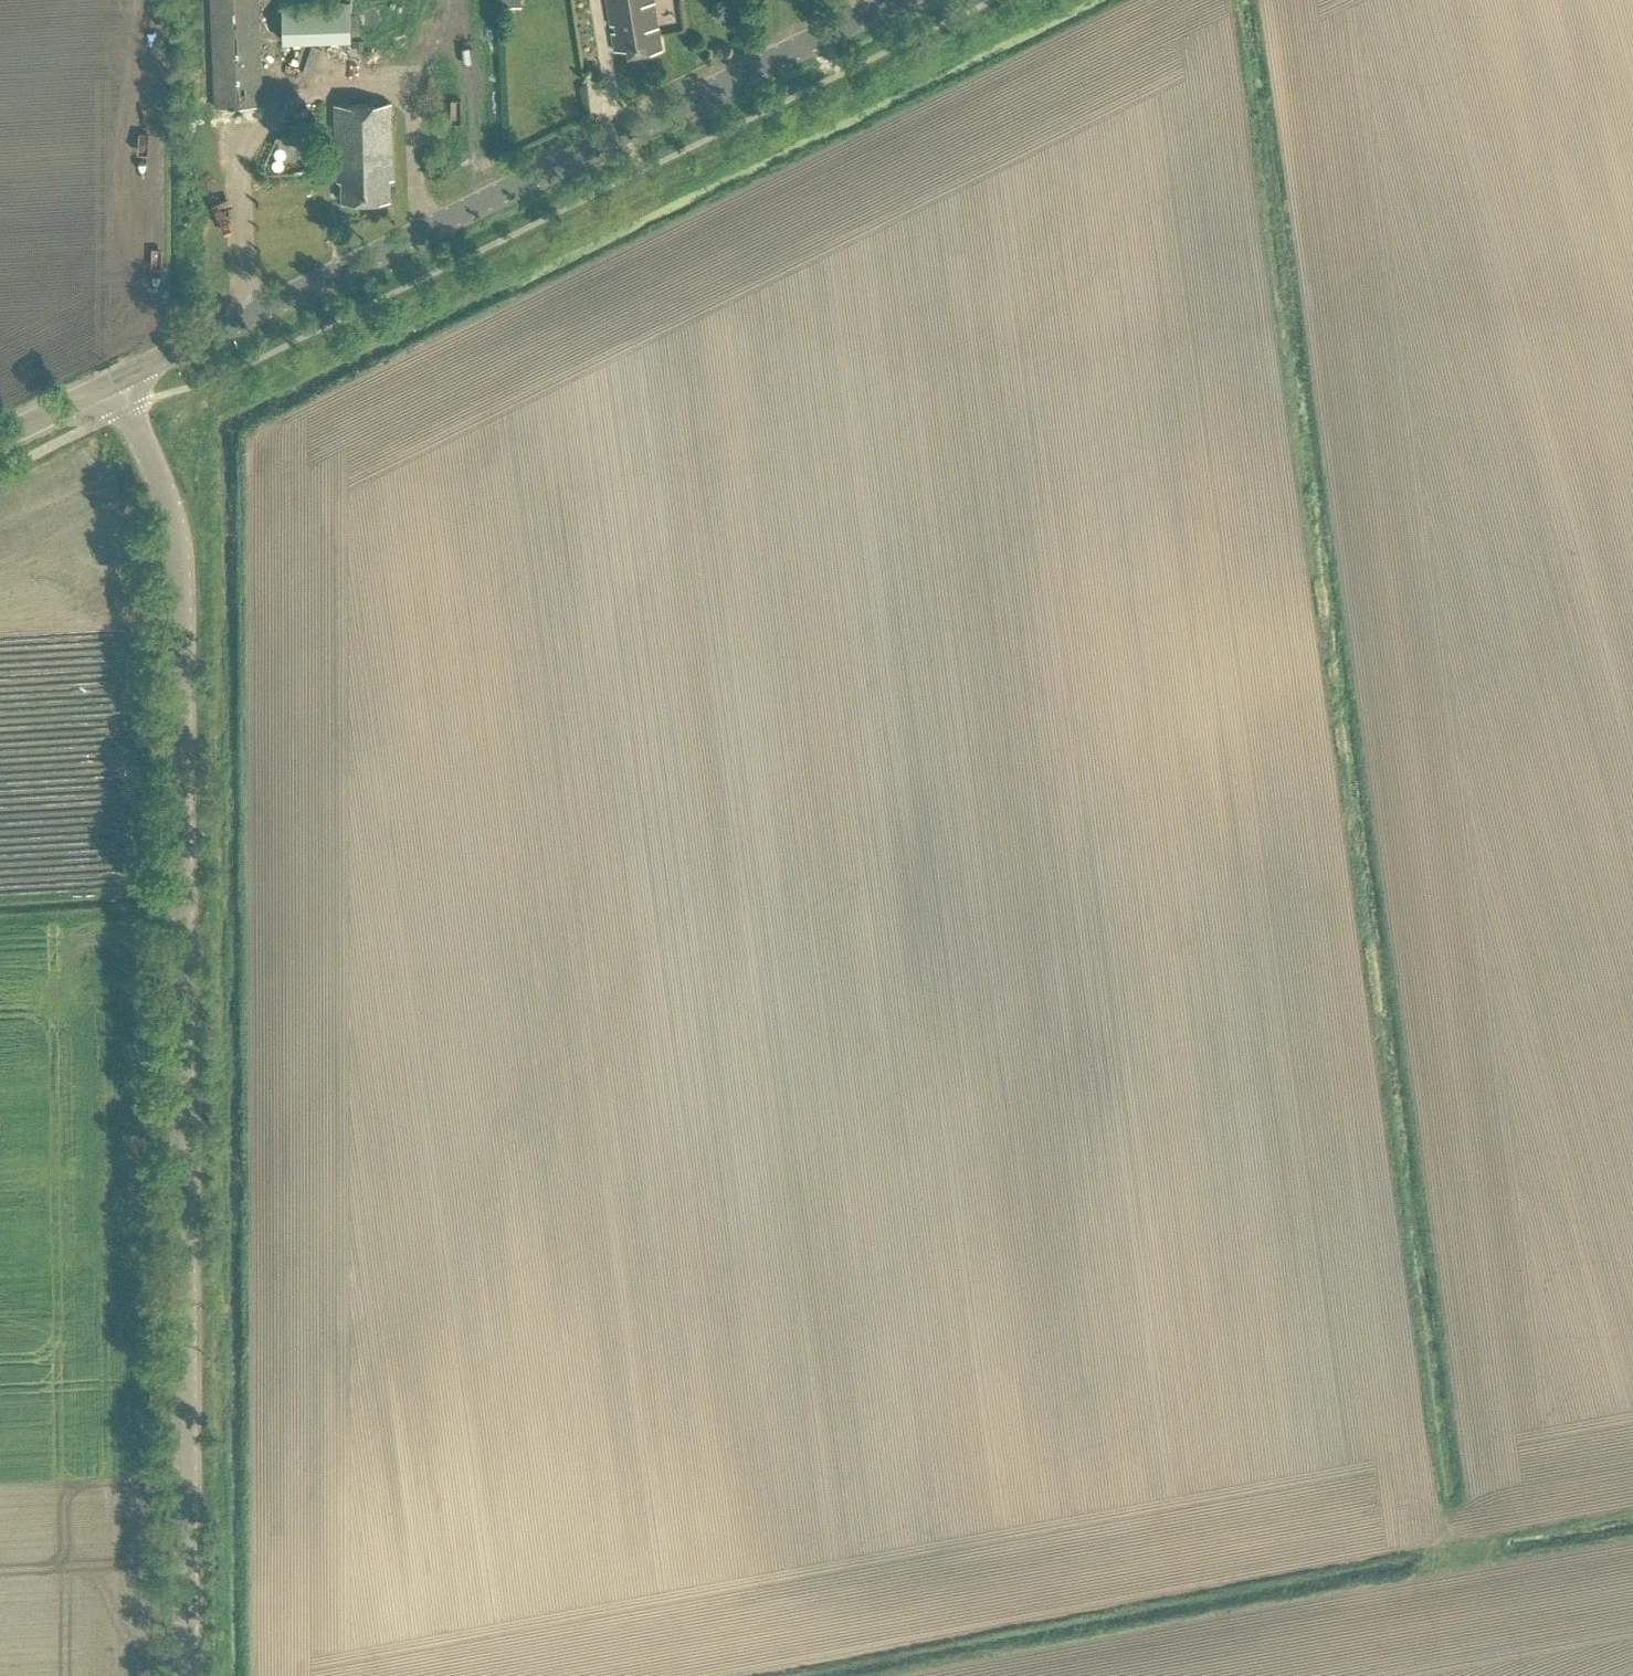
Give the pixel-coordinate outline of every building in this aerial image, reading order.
[(216,106),(262,104),(258,0),(211,0),(216,106)] [(655,0),(607,0),(615,49),(628,47),(629,54),(662,49),(655,0)] [(350,1),(283,3),(284,40),(351,37),(350,1)] [(335,103),(338,180),(342,179),(343,200),(391,198),(390,178),(394,178),(391,101),(335,103)]
